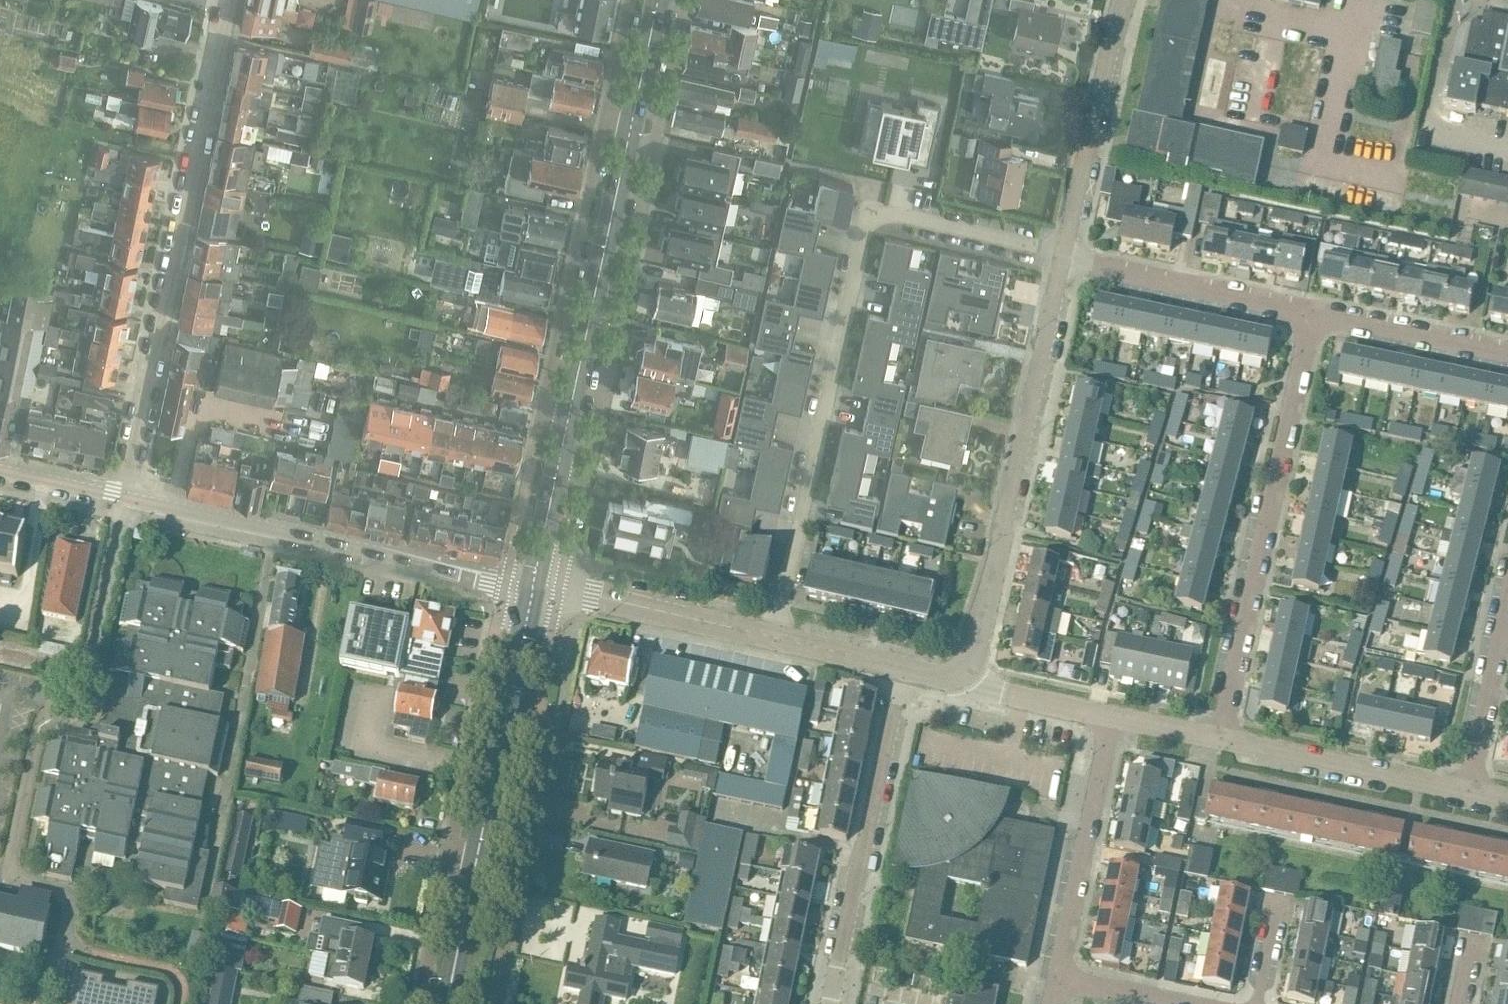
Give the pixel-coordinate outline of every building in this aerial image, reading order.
[(163,7),(139,0),(126,0),(121,16),(130,19),(126,34),(135,36),(135,37),(155,43),(158,32),(185,40),(192,14),(163,6),(163,7)] [(245,4),(275,10),(281,11),(282,7),(282,6),(295,9),(295,8),(297,0),(246,0),(245,4)] [(353,27),(372,32),(379,0),(358,0),(353,27)] [(383,0),(380,0),(378,11),(373,34),(380,36),(384,13),(393,15),(392,19),(431,27),(434,11),(383,0)] [(436,11),(474,19),(478,0),(390,0),(436,11)] [(557,28),(584,34),(585,30),(607,35),(615,0),(578,0),(575,18),(560,15),(557,28)] [(695,9),(749,22),(750,18),(754,19),(756,13),(751,12),(754,0),(698,0),(695,9)] [(1011,40),(1050,48),(1057,18),(1032,12),(1035,1),(1031,0),(1010,0),(1008,7),(1018,9),(1011,40)] [(1138,118),(1225,136),(1245,36),(1302,49),(1313,0),(1162,0),(1138,118)] [(245,4),(240,28),(276,35),(280,17),(296,21),(296,16),(298,9),(295,9),(282,6),(282,7),(281,11),(275,10),(245,4)] [(298,9),(296,16),(297,16),(309,19),(313,20),(314,13),(298,9)] [(779,18),(760,13),(757,25),(776,30),(779,18)] [(944,14),(939,39),(963,44),(978,47),(981,48),(986,23),(972,20),(968,19),(967,19),(965,19),(944,14)] [(9,34),(11,28),(9,27),(10,19),(8,19),(8,17),(2,16),(1,18),(0,18),(0,32),(9,34)] [(856,16),(852,33),(877,39),(881,22),(856,16)] [(799,18),(797,31),(809,33),(812,20),(799,18)] [(1477,109),(1507,115),(1507,20),(1495,18),(1492,28),(1472,24),(1463,64),(1464,64),(1463,68),(1474,71),(1494,74),(1492,85),(1482,83),(1477,109)] [(692,26),(687,47),(750,62),(750,60),(759,62),(765,34),(757,32),(757,29),(732,23),(730,35),(692,26)] [(500,43),(511,46),(530,50),(534,34),(503,28),(500,43)] [(309,54),(329,58),(377,68),(380,50),(353,44),(353,43),(314,34),(309,54)] [(237,45),(233,63),(264,69),(263,71),(269,73),(270,69),(276,70),(276,72),(282,73),(285,56),(237,45)] [(1389,98),(1395,99),(1397,99),(1402,77),(1396,76),(1402,50),(1399,49),(1382,45),(1368,109),(1385,112),(1389,98)] [(687,47),(682,68),(722,77),(725,67),(760,75),(762,65),(750,62),(687,47)] [(497,61),(496,63),(511,66),(512,64),(513,58),(513,57),(514,51),(510,50),(499,48),(497,60),(497,61)] [(603,59),(554,48),(552,59),(563,62),(560,75),(597,83),(603,59)] [(58,66),(72,69),(75,70),(77,56),(61,53),(61,54),(53,53),(51,63),(59,65),(58,66)] [(306,59),(303,78),(316,80),(320,62),(306,59)] [(794,71),(794,72),(804,75),(807,62),(801,61),(796,63),(794,71)] [(233,63),(229,81),(260,87),(262,79),(273,82),(275,72),(276,72),(276,70),(270,69),(269,73),(263,71),(264,69),(233,63)] [(1476,115),(1477,109),(1482,83),(1492,85),(1494,74),(1484,73),(1474,71),(1463,68),(1455,66),(1455,67),(1447,109),(1476,115)] [(141,86),(138,99),(173,106),(177,84),(144,77),(145,72),(129,69),(126,83),(141,86)] [(593,86),(532,73),(529,90),(550,95),(548,104),(588,112),(588,109),(593,107),(594,101),(591,97),(593,86)] [(1015,81),(986,75),(977,73),(973,88),(983,90),(983,91),(994,93),(987,125),(1014,131),(1015,126),(1033,130),(1040,100),(1012,93),(1015,81)] [(493,77),(486,112),(521,120),(528,85),(493,77)] [(680,77),(675,99),(714,108),(716,97),(732,101),(734,89),(680,77)] [(229,81),(225,97),(270,106),(274,90),(260,87),(229,81)] [(307,82),(304,97),(321,100),(323,85),(307,82)] [(739,99),(754,102),(756,89),(741,87),(739,99)] [(788,88),(786,96),(799,99),(801,91),(788,88)] [(88,91),(86,99),(101,103),(103,94),(88,91)] [(408,91),(405,104),(417,106),(420,93),(408,91)] [(109,96),(106,107),(117,109),(129,112),(128,113),(136,115),(134,128),(135,128),(167,134),(172,109),(172,107),(122,97),(109,94),(109,96)] [(225,97),(222,113),(267,123),(270,106),(225,97)] [(785,97),(782,112),(796,116),(800,101),(785,97)] [(304,98),(301,115),(317,118),(320,101),(304,98)] [(670,121),(672,122),(720,133),(725,111),(714,108),(675,99),(670,121)] [(869,100),(858,150),(872,153),(906,160),(907,161),(910,148),(932,153),(942,105),(919,100),(917,106),(916,110),(882,103),(869,100)] [(222,113),(218,130),(251,137),(252,133),(264,136),(267,123),(222,113)] [(772,150),(787,153),(793,126),(739,114),(735,132),(775,141),(772,150)] [(296,130),(314,134),(317,118),(301,115),(299,115),(296,130)] [(528,139),(525,151),(542,155),(543,152),(581,160),(587,135),(549,126),(545,142),(528,139)] [(302,144),(301,151),(312,154),(315,137),(278,128),(276,138),(302,144)] [(1282,128),(1277,152),(1303,157),(1308,134),(1282,128)] [(484,129),(482,139),(493,141),(494,136),(490,130),(484,129)] [(218,133),(213,155),(251,163),(264,166),(266,155),(308,164),(310,153),(312,154),(301,151),(262,143),(262,146),(255,144),(256,141),(218,133)] [(959,147),(958,151),(973,155),(977,136),(962,133),(961,134),(961,136),(959,146),(959,147)] [(1011,145),(981,139),(979,152),(988,154),(979,196),(1016,204),(1020,185),(1016,185),(1021,161),(1008,158),(1011,145)] [(97,168),(157,181),(161,159),(130,152),(130,153),(121,151),(118,163),(110,161),(112,149),(98,146),(93,167),(97,168)] [(680,166),(677,178),(682,179),(681,182),(691,184),(726,192),(732,193),(741,153),(714,147),(711,161),(687,156),(684,167),(680,166)] [(543,197),(546,183),(574,190),(581,164),(542,155),(525,151),(514,149),(505,189),(543,197)] [(314,154),(311,165),(322,167),(324,156),(314,154)] [(213,155),(209,177),(228,181),(273,191),(275,180),(257,176),(257,173),(249,172),(251,163),(213,155)] [(773,161),(770,173),(779,175),(782,162),(773,161)] [(125,179),(122,194),(152,201),(157,181),(97,168),(95,177),(121,182),(122,179),(125,179)] [(1105,169),(1102,183),(1114,186),(1117,172),(1105,169)] [(1462,177),(1458,196),(1464,198),(1470,199),(1475,174),(1463,172),(1462,177)] [(1475,174),(1470,199),(1482,202),(1488,177),(1475,174)] [(235,237),(241,206),(242,206),(244,194),(251,195),(251,199),(254,208),(268,211),(273,191),(228,181),(209,177),(204,198),(197,229),(235,237)] [(1488,177),(1482,202),(1495,204),(1500,180),(1488,177)] [(787,204),(783,222),(819,231),(823,213),(845,218),(853,185),(821,178),(814,210),(787,204)] [(1495,204),(1507,207),(1507,205),(1507,181),(1500,180),(1495,204)] [(678,193),(675,205),(680,206),(678,215),(699,219),(696,232),(722,238),(731,199),(724,197),(725,193),(726,192),(691,184),(691,185),(690,189),(684,188),(683,194),(678,193)] [(1124,226),(1122,237),(1121,244),(1145,249),(1152,217),(1138,214),(1142,191),(1114,186),(1107,223),(1124,226)] [(467,187),(460,222),(471,224),(478,190),(467,187)] [(1152,217),(1145,249),(1170,254),(1173,237),(1191,241),(1201,190),(1189,187),(1189,188),(1186,188),(1183,203),(1186,204),(1184,213),(1169,210),(1167,220),(1152,217)] [(95,200),(93,208),(93,209),(148,221),(152,201),(122,194),(118,209),(110,207),(111,203),(95,200)] [(1205,197),(1199,225),(1215,229),(1221,200),(1205,197)] [(763,201),(761,211),(773,214),(775,203),(763,201)] [(1253,219),(1255,207),(1239,204),(1237,215),(1253,219)] [(505,205),(500,230),(519,234),(520,230),(524,231),(523,236),(560,244),(561,240),(564,236),(563,231),(566,218),(529,210),(528,214),(523,213),(524,209),(515,207),(505,205)] [(82,227),(82,228),(144,241),(148,221),(93,209),(93,208),(88,207),(86,216),(108,221),(108,218),(116,220),(113,234),(82,227)] [(1270,222),(1286,225),(1288,214),(1273,211),(1270,222)] [(1288,214),(1286,225),(1302,229),(1305,217),(1288,214)] [(435,215),(431,230),(454,235),(458,220),(454,219),(436,215),(435,215)] [(783,222),(777,248),(805,254),(799,278),(830,285),(838,253),(815,248),(819,231),(783,222)] [(1340,237),(1356,240),(1358,229),(1342,225),(1340,237)] [(303,237),(300,250),(318,254),(323,228),(311,226),(309,239),(303,237)] [(664,236),(662,248),(666,249),(665,253),(701,261),(698,274),(730,282),(734,267),(716,263),(722,238),(696,232),(671,226),(671,227),(669,237),(664,236)] [(140,262),(144,241),(82,228),(80,238),(104,243),(104,241),(112,243),(109,255),(140,262)] [(1232,238),(1226,265),(1251,270),(1256,244),(1245,241),(1247,230),(1234,228),(1232,238)] [(1358,229),(1356,240),(1372,244),(1374,232),(1358,229)] [(333,230),(326,255),(346,260),(352,235),(333,230)] [(1202,260),(1226,265),(1232,238),(1207,233),(1202,260)] [(197,234),(193,253),(228,261),(236,262),(236,261),(240,244),(197,234)] [(503,234),(497,262),(510,265),(551,274),(552,272),(557,270),(558,262),(555,258),(557,248),(514,238),(514,237),(503,234)] [(1389,247),(1405,250),(1408,239),(1391,235),(1389,247)] [(886,238),(877,277),(878,278),(878,277),(896,281),(892,300),(923,307),(931,269),(930,269),(909,265),(913,245),(914,246),(914,244),(886,238)] [(1256,244),(1251,270),(1276,275),(1281,249),(1282,249),(1283,242),(1272,239),(1270,247),(1256,244)] [(1408,239),(1405,250),(1421,254),(1424,242),(1408,239)] [(1438,257),(1454,261),(1457,249),(1441,246),(1438,257)] [(1321,285),(1345,290),(1351,263),(1353,254),(1321,248),(1318,264),(1325,265),(1321,285)] [(1281,249),(1276,275),(1301,280),(1306,254),(1282,249),(1281,249)] [(1457,249),(1454,261),(1470,264),(1473,252),(1457,249)] [(941,250),(933,283),(1001,299),(1008,265),(982,259),(982,261),(983,261),(979,275),(958,270),(961,256),(962,256),(962,255),(941,250)] [(78,252),(75,265),(87,267),(99,270),(97,282),(103,283),(134,289),(138,269),(102,261),(96,260),(97,257),(97,256),(78,252)] [(228,261),(193,253),(189,270),(224,278),(225,277),(234,279),(239,280),(242,262),(236,261),(236,262),(228,261)] [(284,268),(292,270),(295,258),(287,256),(284,268)] [(442,257),(436,282),(464,288),(464,291),(463,292),(464,293),(474,295),(498,300),(500,291),(512,293),(511,294),(547,302),(547,299),(551,297),(552,290),(550,287),(552,276),(552,275),(517,267),(471,257),(471,258),(471,259),(470,264),(442,257)] [(775,260),(772,272),(784,275),(787,262),(775,260)] [(1351,263),(1345,290),(1370,295),(1375,268),(1351,263)] [(302,264),(298,285),(318,288),(321,267),(302,264)] [(1375,268),(1370,295),(1394,300),(1400,274),(1375,268)] [(1424,279),(1419,305),(1444,310),(1451,273),(1427,268),(1424,279)] [(189,270),(186,286),(221,295),(228,296),(231,297),(234,279),(225,277),(224,278),(189,270)] [(1451,273),(1444,310),(1469,315),(1474,289),(1463,287),(1466,273),(1451,270),(1451,273)] [(292,276),(280,273),(277,286),(290,289),(292,276)] [(772,273),(771,281),(778,283),(780,275),(772,273)] [(1400,274),(1394,300),(1419,305),(1424,279),(1400,274)] [(697,292),(732,300),(731,304),(755,310),(756,305),(759,289),(698,276),(695,291),(659,282),(655,297),(650,300),(648,306),(652,311),(651,312),(690,321),(697,292)] [(767,297),(762,320),(797,328),(800,312),(823,317),(826,305),(830,285),(799,278),(794,303),(767,297)] [(6,317),(48,326),(53,301),(53,299),(55,291),(14,281),(14,282),(13,283),(0,280),(0,316),(6,317)] [(82,295),(81,299),(99,303),(130,309),(134,290),(134,289),(103,283),(97,282),(95,281),(93,292),(83,290),(83,291),(82,293),(82,295)] [(926,317),(924,325),(938,328),(940,320),(947,322),(948,320),(947,320),(950,306),(971,311),(970,316),(968,325),(967,325),(967,326),(974,328),(989,331),(994,332),(1001,299),(933,283),(926,317)] [(186,286),(182,303),(228,313),(231,297),(228,296),(221,295),(186,286)] [(55,291),(53,299),(71,303),(73,293),(73,292),(73,291),(65,289),(56,287),(55,291)] [(269,289),(267,302),(274,304),(277,291),(269,289)] [(274,304),(274,305),(285,307),(288,291),(277,289),(277,291),(274,304)] [(1493,297),(1489,319),(1507,323),(1507,293),(1507,296),(1494,293),(1493,297)] [(869,313),(860,352),(888,358),(892,339),(914,343),(913,344),(915,344),(923,307),(892,300),(888,319),(870,314),(869,313)] [(475,326),(474,327),(476,327),(506,334),(541,341),(546,317),(512,309),(505,308),(481,302),(480,302),(475,325),(475,326)] [(1093,327),(1119,332),(1124,307),(1099,302),(1093,327)] [(179,322),(182,322),(220,330),(221,322),(242,326),(244,317),(228,314),(228,313),(182,303),(179,322)] [(86,320),(84,331),(124,339),(128,318),(70,306),(68,316),(86,320)] [(1124,307),(1119,332),(1140,336),(1146,311),(1124,307)] [(1146,311),(1140,336),(1168,342),(1175,317),(1146,311)] [(266,314),(263,324),(277,327),(278,323),(279,317),(269,314),(266,314)] [(13,431),(21,395),(34,397),(38,376),(41,362),(48,326),(6,317),(0,346),(0,449),(9,451),(13,431)] [(1175,317),(1168,342),(1190,347),(1198,322),(1175,317)] [(762,320),(756,345),(783,351),(778,375),(809,382),(811,374),(816,350),(793,345),(797,328),(762,320)] [(1198,322),(1190,347),(1216,352),(1221,327),(1198,322)] [(177,339),(173,357),(206,367),(206,366),(216,369),(218,361),(208,359),(210,346),(213,335),(181,326),(177,339)] [(1221,327),(1216,352),(1243,358),(1248,333),(1221,327)] [(79,340),(76,351),(119,360),(124,339),(84,331),(70,328),(68,337),(79,340)] [(426,328),(423,341),(432,342),(435,329),(426,328)] [(1248,333),(1243,358),(1267,363),(1272,338),(1248,333)] [(478,337),(475,351),(488,354),(491,340),(478,337)] [(674,369),(673,373),(695,379),(704,345),(683,340),(682,343),(655,337),(653,346),(643,344),(643,347),(637,349),(636,354),(640,358),(639,361),(674,369)] [(908,394),(907,397),(908,398),(934,403),(935,401),(936,397),(954,401),(959,377),(978,382),(985,351),(927,339),(916,390),(915,390),(910,389),(909,389),(908,394)] [(290,405),(295,385),(313,389),(319,361),(301,356),(301,355),(285,351),(284,355),(226,342),(215,390),(272,403),(272,401),(290,405)] [(502,343),(497,367),(533,375),(538,373),(540,364),(536,360),(538,351),(502,343)] [(722,365),(743,370),(749,348),(727,343),(722,365)] [(115,381),(119,360),(76,351),(72,372),(115,381)] [(860,352),(851,390),(853,391),(853,390),(871,394),(867,413),(898,420),(906,382),(905,382),(905,383),(884,378),(888,358),(860,352)] [(754,353),(751,369),(760,371),(764,355),(754,353)] [(1340,379),(1364,384),(1368,357),(1345,353),(1342,365),(1330,362),(1325,385),(1339,388),(1340,379)] [(173,357),(169,378),(193,385),(202,388),(206,367),(173,357)] [(1368,357),(1364,384),(1390,390),(1395,363),(1368,357)] [(41,362),(38,376),(83,386),(84,379),(56,374),(57,365),(41,362)] [(1395,363),(1390,390),(1413,395),(1416,368),(1395,363)] [(1095,365),(1093,376),(1109,379),(1112,368),(1095,365)] [(533,375),(497,367),(495,367),(490,391),(527,400),(527,398),(532,396),(534,388),(531,384),(533,375)] [(420,383),(428,385),(448,389),(452,374),(432,369),(432,370),(423,368),(421,377),(412,375),(411,380),(420,382),(420,383)] [(629,389),(631,392),(630,397),(650,402),(647,412),(662,415),(665,406),(668,407),(675,377),(694,382),(695,379),(673,373),(672,377),(637,368),(634,382),(631,384),(629,389)] [(1112,368),(1109,379),(1125,382),(1127,371),(1112,368)] [(1144,374),(1142,385),(1142,386),(1158,389),(1161,378),(1163,369),(1158,368),(1156,377),(1144,374)] [(1416,368),(1413,395),(1438,400),(1444,373),(1416,368)] [(1163,369),(1161,378),(1165,378),(1165,379),(1172,380),(1174,371),(1163,369)] [(1444,373),(1438,400),(1459,404),(1466,378),(1444,373)] [(379,375),(375,388),(395,393),(398,379),(379,375)] [(746,394),(740,417),(769,424),(775,425),(779,409),(802,414),(809,382),(778,375),(772,399),(746,394)] [(1186,376),(1183,387),(1200,391),(1202,379),(1186,376)] [(159,432),(181,437),(193,385),(169,378),(158,427),(160,427),(159,432)] [(1161,378),(1158,389),(1174,393),(1176,381),(1172,380),(1165,379),(1165,378),(1161,378)] [(1466,378),(1459,404),(1484,409),(1491,383),(1466,378)] [(400,380),(397,394),(417,398),(420,384),(400,380)] [(1220,383),(1217,395),(1233,398),(1236,386),(1220,383)] [(1484,409),(1507,414),(1507,387),(1491,383),(1484,409)] [(421,386),(419,398),(435,402),(438,390),(421,386)] [(1236,386),(1233,398),(1249,401),(1251,390),(1236,386)] [(1079,388),(1073,414),(1099,420),(1105,394),(1079,388)] [(72,400),(84,402),(86,391),(74,389),(72,400)] [(731,390),(728,403),(736,405),(740,392),(731,390)] [(86,391),(84,402),(108,408),(111,396),(86,391)] [(448,391),(445,404),(457,407),(460,393),(448,391)] [(21,395),(13,431),(24,433),(21,445),(48,450),(54,416),(40,413),(42,408),(32,406),(34,397),(21,395)] [(363,438),(384,443),(393,404),(389,403),(390,398),(381,395),(379,401),(371,399),(363,438)] [(480,411),(483,400),(468,396),(463,395),(461,408),(480,411)] [(1177,395),(1171,415),(1182,419),(1189,398),(1177,395)] [(341,397),(337,414),(362,419),(366,402),(341,397)] [(908,398),(905,412),(917,415),(929,418),(926,431),(921,454),(920,455),(961,464),(972,412),(934,403),(908,398)] [(482,411),(500,415),(502,406),(501,405),(502,403),(484,399),(482,411)] [(393,404),(384,443),(404,447),(413,409),(410,408),(411,403),(401,401),(400,406),(393,404)] [(413,409),(404,447),(425,452),(434,413),(430,413),(431,409),(422,406),(421,411),(413,409)] [(502,406),(500,415),(501,415),(500,417),(525,423),(528,411),(502,406)] [(56,410),(54,416),(48,450),(72,456),(80,421),(66,418),(67,413),(56,410)] [(1227,410),(1222,433),(1246,439),(1252,417),(1227,410)] [(434,413),(425,452),(446,457),(455,418),(452,417),(453,413),(442,411),(441,415),(434,413)] [(1325,412),(1324,422),(1334,424),(1336,414),(1325,412)] [(843,427),(835,465),(863,471),(868,450),(889,454),(888,455),(890,455),(898,420),(867,413),(863,432),(844,428),(844,427),(843,427)] [(1073,414),(1067,440),(1093,444),(1099,420),(1073,414)] [(80,421),(72,456),(98,461),(105,427),(91,424),(92,417),(81,415),(80,421)] [(1155,415),(1151,429),(1161,433),(1165,418),(1155,415)] [(1171,415),(1164,438),(1176,441),(1182,419),(1171,415)] [(455,418),(446,457),(467,461),(476,423),(473,422),(473,418),(464,416),(463,420),(455,418)] [(1341,416),(1339,426),(1339,427),(1355,431),(1355,429),(1357,419),(1341,416)] [(735,441),(735,442),(761,448),(756,472),(787,479),(790,466),(794,447),(772,442),(775,425),(769,424),(740,417),(735,441)] [(1357,419),(1355,429),(1355,431),(1371,434),(1373,423),(1357,419)] [(476,423),(467,461),(488,466),(497,428),(494,427),(494,423),(485,420),(484,425),(476,423)] [(660,451),(674,454),(678,436),(664,433),(664,432),(627,424),(622,444),(618,462),(656,470),(660,451)] [(497,428),(488,466),(515,472),(523,434),(511,431),(512,427),(503,425),(502,429),(497,428)] [(1390,428),(1388,436),(1388,438),(1404,441),(1406,429),(1391,425),(1391,428),(1390,428)] [(199,437),(188,487),(187,492),(230,501),(238,465),(216,461),(219,450),(231,453),(233,445),(244,448),(243,451),(252,453),(253,450),(267,453),(268,453),(273,454),(275,442),(270,441),(270,440),(212,426),(209,439),(199,437)] [(1432,427),(1430,438),(1430,439),(1446,442),(1448,431),(1432,427)] [(1145,446),(1155,449),(1161,433),(1151,429),(1145,446)] [(1415,431),(1406,429),(1404,441),(1420,444),(1422,432),(1415,431)] [(1482,437),(1479,448),(1495,452),(1497,441),(1486,438),(1487,432),(1483,432),(1482,437)] [(698,433),(693,458),(724,465),(727,453),(730,440),(698,433)] [(1222,433),(1215,457),(1240,464),(1246,439),(1222,433)] [(1466,434),(1463,445),(1479,448),(1482,437),(1466,434)] [(1326,439),(1321,463),(1346,467),(1351,445),(1326,439)] [(1067,440),(1062,461),(1088,467),(1093,444),(1067,440)] [(297,457),(290,488),(308,493),(316,452),(306,450),(305,458),(298,456),(298,457),(297,457)] [(1423,451),(1417,472),(1429,474),(1435,454),(1423,451)] [(277,452),(270,484),(290,488),(297,457),(277,452)] [(316,452),(308,493),(326,496),(333,464),(325,462),(327,454),(316,452)] [(727,453),(724,465),(736,467),(739,456),(727,453)] [(894,454),(891,469),(892,469),(901,471),(905,456),(899,455),(894,454)] [(1159,454),(1155,469),(1166,472),(1171,458),(1159,454)] [(399,473),(399,472),(401,462),(401,461),(381,456),(378,468),(399,473)] [(1215,457),(1209,482),(1233,489),(1240,464),(1215,457)] [(351,460),(349,471),(357,473),(358,470),(358,469),(355,468),(356,467),(357,461),(351,460)] [(1062,461),(1057,484),(1083,490),(1086,479),(1098,482),(1101,470),(1088,467),(1062,461)] [(1141,462),(1136,478),(1146,480),(1151,466),(1141,462)] [(1455,471),(1452,483),(1492,495),(1499,469),(1474,462),(1471,475),(1455,471)] [(1321,463),(1315,487),(1340,494),(1346,467),(1321,463)] [(834,469),(826,504),(827,504),(827,503),(846,507),(842,525),(853,527),(868,532),(872,533),(880,498),(879,497),(879,498),(858,493),(863,471),(835,465),(834,469)] [(1401,465),(1397,481),(1408,484),(1413,469),(1401,465)] [(892,469),(884,502),(952,517),(959,484),(933,478),(933,479),(934,479),(930,493),(909,488),(912,475),(913,475),(913,473),(901,471),(892,469)] [(1155,469),(1150,486),(1161,489),(1166,472),(1155,469)] [(357,473),(355,480),(366,482),(368,473),(358,470),(357,473)] [(723,490),(717,515),(753,523),(757,505),(780,511),(787,479),(756,472),(751,496),(723,490)] [(1417,472),(1409,499),(1421,502),(1429,474),(1417,472)] [(240,473),(233,502),(259,507),(265,478),(240,473)] [(383,476),(381,487),(390,489),(393,478),(383,476)] [(1141,497),(1143,492),(1146,480),(1136,478),(1131,494),(1141,497)] [(1392,497),(1403,500),(1408,484),(1397,481),(1392,497)] [(409,482),(407,491),(414,492),(416,483),(409,482)] [(1209,482),(1203,506),(1227,513),(1233,489),(1209,482)] [(414,492),(413,494),(429,498),(429,495),(431,486),(418,483),(416,483),(414,492)] [(1454,511),(1460,513),(1486,518),(1492,495),(1452,483),(1448,496),(1457,498),(1454,511)] [(1057,484),(1050,515),(1077,518),(1083,490),(1057,484)] [(333,489),(326,522),(326,525),(344,529),(352,493),(350,493),(350,489),(342,487),(341,491),(333,489)] [(1315,487),(1309,514),(1335,519),(1347,521),(1352,497),(1340,494),(1315,487)] [(352,493),(344,529),(362,533),(369,497),(367,497),(368,493),(359,491),(358,494),(352,493)] [(466,494),(464,505),(471,507),(472,506),(474,496),(466,494)] [(369,497),(362,533),(380,537),(388,501),(386,500),(386,497),(379,495),(378,498),(370,496),(369,497)] [(474,496),(472,506),(478,508),(480,497),(474,496)] [(603,530),(643,540),(668,546),(675,518),(691,522),(694,508),(648,497),(646,505),(624,499),(623,506),(610,503),(603,530)] [(388,501),(380,537),(399,541),(406,504),(404,504),(405,501),(396,499),(396,502),(388,501)] [(877,534),(877,535),(880,536),(891,538),(892,538),(898,540),(898,539),(898,538),(901,525),(922,530),(920,542),(919,543),(918,544),(931,547),(945,550),(952,517),(884,502),(877,534)] [(1129,502),(1122,526),(1132,527),(1139,505),(1129,502)] [(1145,503),(1140,517),(1152,520),(1156,506),(1145,503)] [(1387,514),(1383,525),(1395,528),(1399,517),(1398,517),(1401,508),(1386,504),(1384,513),(1387,514)] [(415,507),(407,543),(426,547),(434,511),(432,510),(432,507),(423,505),(422,508),(415,507)] [(1203,506),(1196,531),(1221,537),(1227,513),(1203,506)] [(1407,506),(1402,523),(1414,525),(1418,510),(1407,506)] [(434,511),(426,547),(444,550),(451,514),(449,514),(450,510),(441,508),(440,512),(434,511)] [(451,514),(444,550),(462,554),(470,518),(467,518),(468,514),(459,512),(459,516),(451,514)] [(1460,513),(1454,535),(1481,541),(1486,518),(1460,513)] [(1309,514),(1305,537),(1330,543),(1335,519),(1309,514)] [(1071,542),(1077,518),(1050,515),(1045,536),(1071,542)] [(470,518),(462,554),(479,557),(487,522),(485,522),(486,518),(477,516),(476,520),(470,518)] [(1140,517),(1135,534),(1147,537),(1152,520),(1140,517)] [(487,522),(479,557),(498,561),(505,526),(498,524),(499,521),(490,519),(489,522),(487,522)] [(1377,545),(1389,548),(1395,528),(1383,525),(1374,523),(1366,521),(1365,525),(1382,529),(1382,530),(1377,545)] [(1402,523),(1395,547),(1406,550),(1414,525),(1402,523)] [(742,525),(740,535),(750,537),(752,527),(742,525)] [(1114,552),(1124,555),(1132,527),(1122,526),(1114,552)] [(1193,545),(1190,555),(1214,563),(1221,537),(1196,531),(1196,532),(1183,528),(1180,541),(1193,545)] [(830,533),(829,538),(841,540),(842,535),(843,531),(840,531),(831,529),(830,533)] [(2,577),(1,584),(10,586),(12,579),(16,580),(26,535),(0,530),(0,577),(2,577)] [(842,535),(841,540),(852,543),(855,534),(852,533),(843,531),(842,535)] [(1449,561),(1474,568),(1481,541),(1454,535),(1443,533),(1440,544),(1441,544),(1437,558),(1449,561)] [(1305,537),(1299,563),(1324,569),(1330,543),(1305,537)] [(870,542),(869,547),(880,549),(881,545),(882,540),(879,540),(871,538),(870,542)] [(881,545),(880,549),(892,552),(894,543),(891,542),(882,540),(881,545)] [(763,588),(771,549),(740,542),(731,581),(763,588)] [(58,543),(42,617),(76,624),(92,550),(58,543)] [(910,550),(909,556),(920,558),(922,553),(922,549),(917,548),(911,547),(910,550)] [(1395,547),(1388,570),(1399,575),(1406,550),(1395,547)] [(922,553),(920,558),(932,561),(934,552),(930,551),(922,549),(922,553)] [(1131,550),(1126,566),(1137,570),(1142,553),(1131,550)] [(1035,558),(1029,581),(1054,590),(1060,564),(1068,566),(1071,556),(1047,551),(1045,560),(1035,558)] [(1190,555),(1184,579),(1208,586),(1214,563),(1190,555)] [(1449,561),(1443,584),(1469,588),(1474,568),(1449,561)] [(827,601),(836,562),(835,562),(834,566),(814,562),(806,597),(827,601)] [(847,606),(856,566),(836,562),(827,601),(847,606)] [(1373,562),(1367,579),(1379,583),(1384,565),(1373,562)] [(1319,593),(1324,569),(1299,563),(1294,587),(1319,593)] [(855,571),(857,567),(856,566),(847,606),(867,610),(876,571),(875,571),(874,575),(855,571)] [(1126,566),(1121,581),(1133,585),(1137,570),(1126,566)] [(1383,586),(1384,587),(1394,590),(1399,575),(1388,570),(1383,586)] [(887,615),(896,575),(876,571),(867,610),(887,615)] [(895,580),(896,576),(896,575),(887,615),(907,619),(914,585),(895,580)] [(141,605),(138,618),(158,622),(160,609),(166,582),(147,578),(141,605)] [(1202,612),(1208,586),(1184,579),(1177,606),(1202,612)] [(1364,593),(1374,596),(1375,596),(1379,583),(1367,579),(1366,585),(1364,593)] [(266,633),(266,634),(256,698),(271,701),(269,713),(289,716),(291,705),(295,705),(306,640),(292,638),(302,584),(279,580),(270,634),(266,633)] [(1029,581),(1023,607),(1050,613),(1054,590),(1029,581)] [(160,609),(158,622),(177,626),(179,613),(185,587),(166,582),(160,609)] [(1104,583),(1100,597),(1110,601),(1115,586),(1104,583)] [(1443,584),(1436,611),(1462,616),(1469,588),(1443,584)] [(927,624),(935,589),(914,585),(907,619),(927,624)] [(179,613),(177,626),(196,630),(199,617),(204,591),(185,587),(179,613)] [(199,617),(196,630),(215,634),(223,595),(204,591),(199,617)] [(223,595),(215,634),(234,638),(243,599),(223,595)] [(1095,614),(1105,617),(1110,601),(1100,597),(1095,614)] [(1378,603),(1373,619),(1385,623),(1390,606),(1378,603)] [(1023,607),(1018,631),(1044,637),(1044,636),(1050,613),(1023,607)] [(405,681),(403,689),(436,696),(437,687),(440,687),(455,616),(419,609),(415,628),(352,615),(341,669),(399,681),(399,680),(405,681)] [(1282,609),(1277,633),(1302,639),(1308,615),(1282,609)] [(1436,611),(1431,633),(1456,641),(1462,616),(1436,611)] [(1137,612),(1135,624),(1146,627),(1148,615),(1137,612)] [(1160,626),(1169,628),(1171,619),(1162,617),(1160,626)] [(1171,619),(1169,628),(1184,632),(1186,623),(1171,619)] [(1369,635),(1380,638),(1385,623),(1373,619),(1369,635)] [(1013,656),(1039,662),(1050,665),(1056,639),(1044,636),(1044,637),(1018,631),(1013,656)] [(1090,631),(1087,647),(1097,649),(1100,633),(1090,631)] [(1277,633),(1272,657),(1297,664),(1302,639),(1277,633)] [(1352,633),(1348,646),(1360,649),(1364,636),(1352,633)] [(1450,665),(1456,641),(1431,633),(1424,659),(1450,665)] [(1100,666),(1111,668),(1110,676),(1110,679),(1119,681),(1120,678),(1135,681),(1142,642),(1106,635),(1100,666)] [(1142,642),(1135,681),(1135,682),(1134,685),(1144,687),(1145,684),(1160,687),(1166,647),(1142,642)] [(139,645),(135,661),(154,665),(158,649),(139,645)] [(1354,667),(1360,649),(1348,646),(1345,654),(1343,664),(1354,667)] [(1082,671),(1092,673),(1093,673),(1098,649),(1097,649),(1087,647),(1082,671)] [(1166,647),(1160,687),(1159,690),(1169,692),(1169,689),(1185,692),(1185,691),(1188,678),(1193,653),(1166,647)] [(587,683),(628,692),(631,682),(635,683),(638,670),(634,669),(636,657),(595,648),(587,683)] [(1407,651),(1405,661),(1413,663),(1416,653),(1407,651)] [(114,656),(110,673),(151,682),(154,665),(135,661),(114,656)] [(1272,657),(1266,683),(1291,691),(1297,664),(1272,657)] [(705,723),(715,726),(732,731),(774,740),(765,785),(719,776),(714,798),(782,812),(795,745),(796,745),(808,693),(655,659),(643,710),(644,710),(635,749),(696,763),(705,723)] [(1393,675),(1395,664),(1395,663),(1378,660),(1376,672),(1393,675)] [(1402,678),(1417,681),(1420,669),(1404,666),(1402,678)] [(1420,669),(1417,681),(1433,684),(1435,672),(1420,669)] [(195,672),(191,692),(210,696),(224,699),(231,700),(236,681),(195,672)] [(110,673),(106,690),(147,699),(151,682),(110,673)] [(1072,674),(1070,682),(1089,686),(1091,678),(1072,674)] [(1441,676),(1438,688),(1454,691),(1456,679),(1441,676)] [(1188,678),(1185,691),(1193,693),(1196,680),(1188,678)] [(1286,714),(1291,691),(1266,683),(1261,709),(1286,714)] [(1338,683),(1334,698),(1346,700),(1349,685),(1338,683)] [(438,696),(436,696),(403,689),(401,688),(394,720),(396,720),(394,730),(410,734),(408,742),(427,746),(429,738),(430,738),(431,734),(429,734),(434,713),(438,711),(440,704),(437,700),(438,696)] [(843,689),(838,713),(872,719),(876,696),(843,689)] [(106,690),(103,707),(143,716),(147,699),(106,690)] [(814,693),(811,709),(821,710),(824,696),(814,693)] [(210,696),(205,722),(219,725),(224,699),(210,696)] [(1331,714),(1342,717),(1346,700),(1334,698),(1331,714)] [(1355,729),(1380,734),(1384,708),(1361,703),(1355,729)] [(103,707),(99,724),(140,733),(143,716),(103,707)] [(1384,708),(1380,734),(1404,739),(1410,714),(1384,708)] [(811,709),(808,724),(817,726),(821,710),(811,709)] [(838,713),(834,735),(867,743),(872,719),(838,713)] [(1410,714),(1404,739),(1429,744),(1435,719),(1410,714)] [(99,724),(95,741),(116,745),(136,750),(140,733),(99,724)] [(185,727),(181,746),(220,755),(224,735),(185,727)] [(605,738),(604,741),(614,743),(616,731),(607,729),(606,730),(605,738)] [(834,735),(828,762),(861,770),(867,743),(834,735)] [(75,737),(71,754),(112,762),(116,745),(95,741),(75,737)] [(803,742),(800,757),(811,759),(814,744),(803,742)] [(181,746),(177,765),(216,774),(220,755),(181,746)] [(71,754),(68,771),(109,779),(112,762),(71,754)] [(620,767),(620,766),(602,763),(594,801),(610,805),(609,812),(642,819),(649,781),(663,784),(668,761),(636,754),(633,770),(620,767)] [(797,772),(798,772),(808,774),(811,759),(800,757),(797,772)] [(1130,772),(1125,798),(1156,805),(1162,779),(1175,781),(1178,766),(1145,760),(1142,775),(1130,772)] [(246,780),(281,787),(285,767),(250,761),(246,780)] [(828,762),(823,786),(856,794),(861,770),(828,762)] [(384,774),(341,766),(335,764),(333,777),(360,782),(360,784),(379,788),(376,804),(414,812),(414,809),(418,808),(419,800),(417,797),(419,786),(383,779),(384,774)] [(177,765),(173,785),(212,793),(216,774),(177,765)] [(68,771),(64,788),(105,796),(109,779),(68,771)] [(1184,784),(1179,810),(1192,812),(1197,786),(1184,784)] [(173,785),(169,804),(208,812),(212,793),(173,785)] [(823,786),(819,809),(852,817),(856,794),(823,786)] [(64,788),(61,805),(101,813),(105,796),(64,788)] [(1207,821),(1230,826),(1237,794),(1212,789),(1209,807),(1199,805),(1195,825),(1206,827),(1207,821)] [(794,791),(791,805),(800,807),(803,793),(794,791)] [(1237,794),(1230,826),(1257,832),(1263,800),(1237,794)] [(1125,799),(1119,825),(1151,831),(1156,805),(1125,799)] [(1263,800),(1257,832),(1284,837),(1290,805),(1263,800)] [(169,804),(164,823),(204,831),(208,812),(169,804)] [(61,805),(57,822),(98,830),(101,813),(61,805)] [(791,805),(788,821),(797,822),(800,807),(791,805)] [(1290,805),(1284,837),(1310,843),(1316,811),(1290,805)] [(819,809),(813,835),(813,836),(846,843),(852,817),(819,809)] [(1177,821),(1189,824),(1192,812),(1179,810),(1177,821)] [(1316,811),(1310,843),(1339,849),(1346,817),(1316,811)] [(236,814),(224,875),(241,879),(253,818),(236,814)] [(667,848),(698,854),(705,819),(682,815),(679,830),(671,829),(667,848)] [(1346,817),(1339,849),(1370,855),(1376,823),(1346,817)] [(57,822),(53,839),(57,840),(94,847),(98,830),(57,822)] [(164,823),(160,842),(200,850),(204,831),(164,823)] [(1376,823),(1370,855),(1397,861),(1404,829),(1376,823)] [(387,858),(385,857),(387,849),(381,847),(384,832),(349,825),(346,842),(335,840),(324,892),(357,899),(356,904),(368,906),(369,901),(383,904),(387,885),(382,884),(387,858)] [(1146,857),(1151,831),(1119,825),(1114,851),(1146,857)] [(1009,994),(1003,992),(1008,966),(1013,967),(1017,950),(1012,949),(1017,921),(1023,922),(1025,911),(1030,891),(1024,889),(1032,852),(1006,847),(1008,841),(981,835),(980,836),(963,832),(963,831),(937,826),(936,832),(914,827),(907,864),(901,863),(894,895),(900,896),(895,923),(888,922),(885,940),(890,941),(886,968),(879,966),(876,984),(881,985),(877,1003),(1006,1003),(1009,994)] [(685,926),(720,933),(721,934),(742,836),(705,828),(685,926)] [(1409,864),(1435,869),(1442,836),(1416,831),(1409,864)] [(1442,836),(1435,869),(1463,875),(1470,842),(1442,836)] [(747,837),(741,867),(751,869),(752,861),(755,862),(759,839),(747,837)] [(1174,837),(1172,849),(1182,851),(1184,839),(1174,837)] [(57,840),(54,854),(73,858),(91,862),(94,847),(57,840)] [(1470,842),(1463,875),(1493,881),(1500,849),(1470,842)] [(653,858),(590,844),(583,878),(645,892),(653,858)] [(1190,849),(1184,876),(1208,881),(1213,853),(1190,849)] [(1493,881),(1507,884),(1507,851),(1500,849),(1493,881)] [(786,850),(781,875),(815,882),(820,857),(786,850)] [(117,853),(108,892),(128,897),(136,857),(117,853)] [(54,854),(51,869),(70,873),(73,858),(54,854)] [(681,855),(678,869),(692,872),(695,858),(681,855)] [(136,857),(128,897),(147,901),(155,862),(136,857)] [(1154,870),(1179,875),(1181,863),(1156,858),(1154,870)] [(155,862),(147,901),(166,905),(174,866),(155,862)] [(174,866),(166,905),(185,909),(193,870),(174,866)] [(738,882),(748,884),(751,869),(741,867),(738,882)] [(1112,867),(1107,891),(1133,897),(1138,873),(1112,867)] [(1267,868),(1262,891),(1262,892),(1273,894),(1278,871),(1267,868)] [(1154,870),(1152,879),(1166,882),(1164,890),(1175,892),(1179,875),(1154,870)] [(1278,871),(1273,894),(1285,897),(1290,873),(1278,871)] [(1290,873),(1285,897),(1297,899),(1302,876),(1290,873)] [(781,875),(776,896),(810,902),(815,882),(781,875)] [(214,887),(209,911),(226,915),(227,915),(229,915),(230,913),(234,892),(234,891),(217,888),(214,887)] [(1222,890),(1217,914),(1245,920),(1250,895),(1222,890)] [(40,959),(50,914),(48,913),(51,898),(22,891),(19,907),(0,903),(0,950),(40,959)] [(1107,891),(1102,915),(1128,920),(1133,897),(1107,891)] [(1164,891),(1162,902),(1173,904),(1175,893),(1164,891)] [(234,892),(230,913),(245,917),(247,917),(250,918),(276,923),(280,905),(283,906),(284,902),(234,892)] [(1389,893),(1385,917),(1385,918),(1398,920),(1403,896),(1389,893)] [(1180,894),(1178,905),(1190,907),(1192,897),(1180,894)] [(776,896),(772,920),(806,926),(810,902),(776,896)] [(733,901),(730,916),(765,923),(766,915),(763,914),(763,918),(755,916),(756,913),(743,910),(743,907),(741,907),(742,903),(733,901)] [(1160,902),(1158,914),(1170,917),(1173,904),(1162,902),(1160,902)] [(295,934),(299,909),(283,906),(280,905),(276,923),(275,930),(295,934)] [(1178,905),(1175,918),(1187,921),(1190,907),(1178,905)] [(1306,907),(1301,931),(1329,937),(1334,913),(1306,907)] [(1462,908),(1457,932),(1469,934),(1474,911),(1462,908)] [(1474,911),(1469,934),(1480,937),(1485,913),(1474,911)] [(229,915),(225,935),(245,939),(250,918),(247,917),(245,917),(230,913),(229,915)] [(1485,913),(1480,937),(1492,939),(1497,916),(1485,913)] [(1217,914),(1212,937),(1240,943),(1245,920),(1217,914)] [(1102,915),(1097,939),(1123,944),(1128,920),(1102,915)] [(730,916),(727,930),(728,930),(738,932),(739,931),(762,936),(765,923),(730,916)] [(772,920),(766,945),(800,952),(806,926),(772,920)] [(323,921),(316,956),(328,959),(337,960),(369,967),(374,943),(358,940),(360,928),(323,921)] [(565,990),(580,994),(578,1003),(603,1003),(604,999),(608,1000),(624,1003),(632,968),(675,977),(680,953),(677,952),(678,947),(680,947),(683,933),(650,926),(646,941),(651,942),(650,946),(615,939),(618,927),(597,923),(587,969),(581,968),(580,972),(569,970),(565,990)] [(1173,928),(1172,935),(1180,936),(1181,930),(1173,928)] [(1358,930),(1356,942),(1368,944),(1370,933),(1358,930)] [(1416,930),(1411,955),(1439,960),(1444,936),(1416,930)] [(1301,931),(1296,955),(1324,960),(1329,937),(1301,931)] [(1375,934),(1373,947),(1385,949),(1388,937),(1375,934)] [(1212,937),(1207,961),(1235,967),(1240,943),(1212,937)] [(1154,938),(1151,950),(1163,952),(1165,940),(1154,938)] [(1118,968),(1123,944),(1097,939),(1092,962),(1118,968)] [(1169,952),(1168,953),(1180,955),(1180,954),(1183,944),(1171,941),(1169,952)] [(1353,955),(1365,958),(1368,944),(1356,942),(1353,955)] [(766,945),(761,970),(795,978),(800,952),(766,945)] [(1185,947),(1183,955),(1190,956),(1192,949),(1185,947)] [(1383,961),(1385,949),(1373,947),(1370,959),(1383,961)] [(723,948),(720,963),(730,966),(737,968),(737,966),(731,965),(734,950),(724,948),(723,948)] [(1499,972),(1507,974),(1507,949),(1504,948),(1499,972)] [(1151,950),(1149,961),(1160,964),(1163,952),(1151,950)] [(1168,953),(1166,964),(1167,964),(1164,977),(1176,980),(1179,967),(1178,967),(1180,955),(1168,953)] [(1296,955),(1291,978),(1319,983),(1324,960),(1296,955)] [(1411,955),(1406,978),(1434,983),(1439,960),(1411,955)] [(219,956),(216,969),(241,974),(244,961),(219,956)] [(369,967),(337,960),(328,959),(324,982),(332,984),(332,985),(364,991),(369,967)] [(1230,991),(1235,967),(1207,961),(1202,985),(1230,991)] [(720,963),(717,978),(728,980),(730,971),(736,972),(737,968),(730,966),(720,963)] [(761,970),(757,992),(790,1000),(795,978),(761,970)] [(1366,981),(1364,994),(1376,996),(1378,983),(1377,983),(1379,972),(1369,970),(1366,981)] [(1348,978),(1346,989),(1358,991),(1360,980),(1361,974),(1353,972),(1352,978),(1348,978)] [(1495,996),(1507,998),(1507,974),(1499,972),(1495,996)] [(210,1003),(230,1003),(236,977),(217,973),(210,1003)] [(159,992),(128,985),(126,992),(103,987),(104,980),(73,974),(67,1003),(157,1003),(159,992)] [(1394,999),(1394,1000),(1415,1003),(1430,1003),(1434,983),(1406,978),(1399,977),(1394,999)] [(1319,983),(1291,978),(1286,1002),(1294,1003),(1315,1003),(1317,996),(1331,998),(1334,986),(1319,983)] [(1358,991),(1346,989),(1343,1003),(1355,1003),(1358,991)] [(333,996),(302,990),(299,1003),(331,1003),(333,996)] [(754,1003),(789,1003),(790,1000),(757,992),(754,1003)] [(1361,1003),(1374,1003),(1376,996),(1364,994),(1361,1003)] [(1493,1003),(1507,1003),(1507,998),(1495,996),(1493,1003)]
